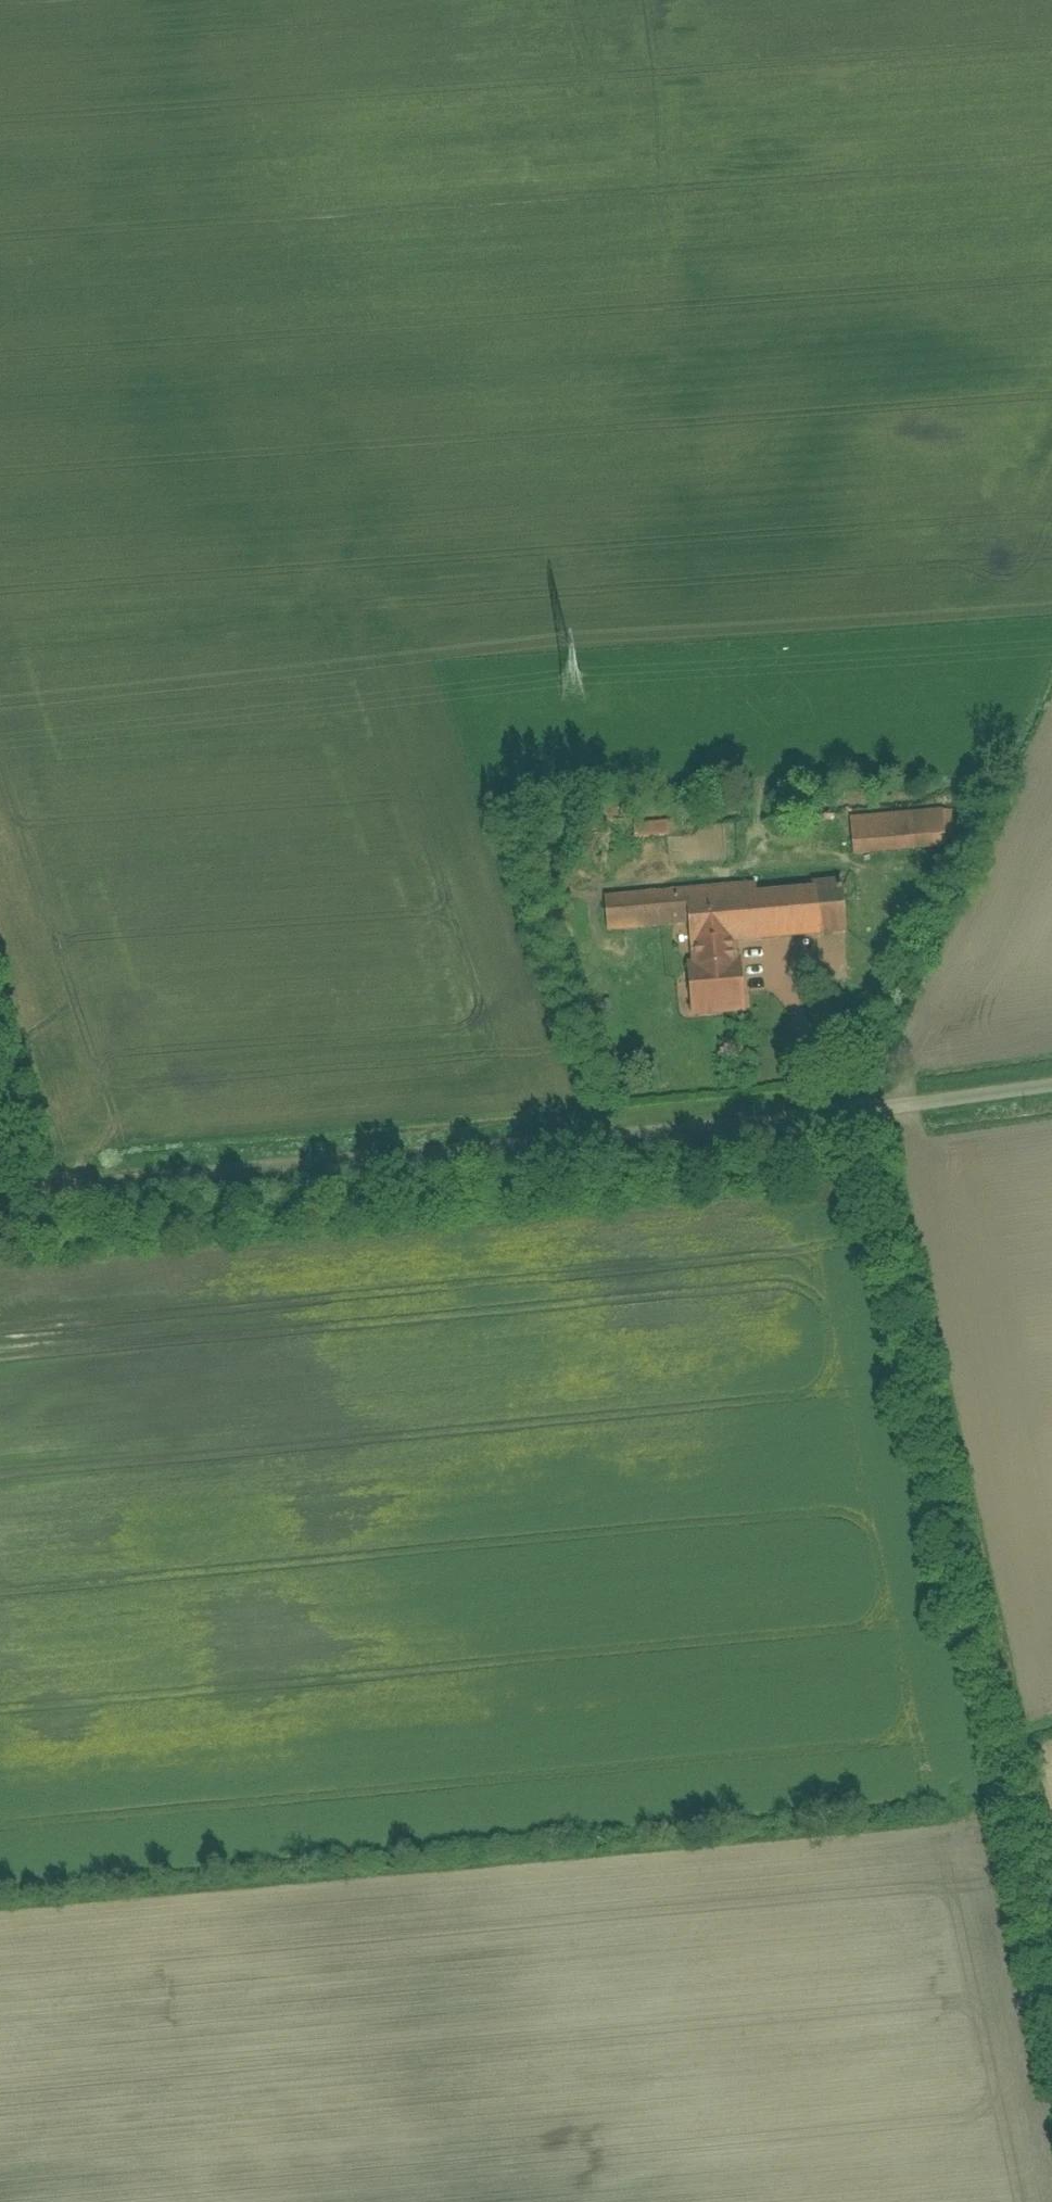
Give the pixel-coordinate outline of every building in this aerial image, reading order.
[(944,811),(852,819),(855,855),(947,847),(944,811)] [(670,822),(634,825),(636,839),(671,836),(670,822)] [(755,883),(604,896),(608,931),(683,924),(685,946),(735,942),(847,932),(842,875),(812,878),(813,886),(756,892),(755,883)] [(685,946),(691,1017),(742,1012),(735,942),(685,946)]
